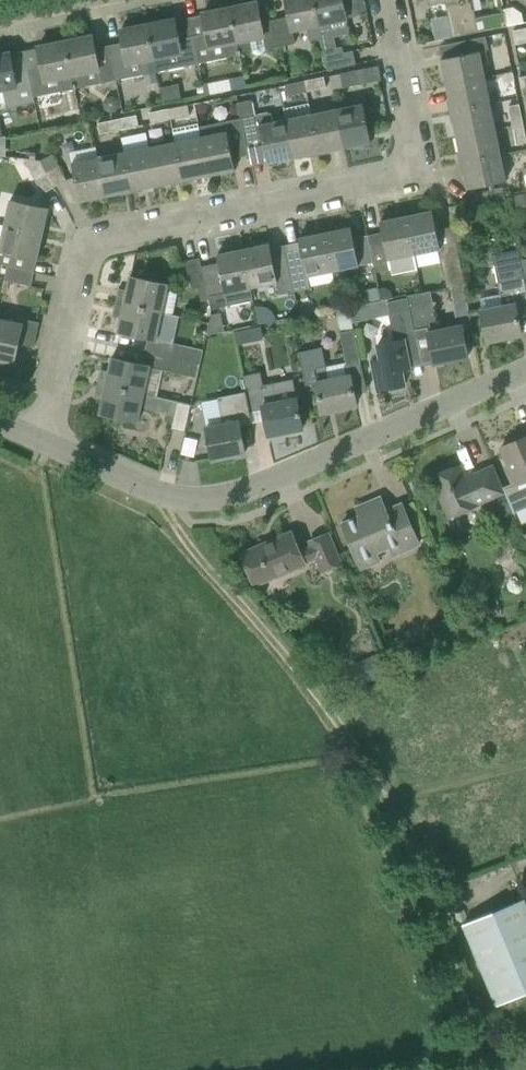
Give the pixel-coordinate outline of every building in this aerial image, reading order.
[(275,20),(280,47),(295,43),(293,30),(308,27),(310,41),(322,39),(314,0),(286,0),(289,17),(275,20)] [(356,65),(353,51),(344,53),(343,47),(337,48),(334,37),(350,34),(343,0),(314,0),(322,39),(329,71),(356,65)] [(431,4),(446,1),(453,38),(466,35),(458,0),(430,0),(431,4)] [(466,35),(480,32),(473,0),(458,0),(466,35)] [(258,3),(230,9),(239,55),(253,52),(257,56),(264,55),(267,50),(280,47),(275,20),(262,22),(258,3)] [(189,18),(191,28),(199,64),(239,55),(230,9),(203,14),(204,16),(190,19),(190,18),(189,18)] [(175,20),(148,25),(157,72),(170,69),(185,66),(199,64),(191,28),(178,31),(175,20)] [(123,43),(109,46),(116,81),(157,72),(148,25),(121,31),(123,43)] [(513,30),(515,45),(525,43),(525,28),(513,30)] [(102,84),(116,81),(109,46),(95,48),(93,36),(65,42),(74,88),(87,85),(102,84)] [(489,50),(486,37),(447,45),(450,58),(442,60),(447,85),(485,78),(483,65),(488,64),(486,51),(489,50)] [(42,67),(29,70),(34,96),(48,93),(63,91),(74,88),(65,42),(38,48),(42,67)] [(34,96),(29,70),(15,73),(11,53),(0,55),(0,91),(4,90),(7,108),(35,102),(34,96)] [(341,74),(344,88),(360,84),(357,71),(341,74)] [(515,81),(513,71),(502,73),(504,83),(515,81)] [(146,84),(158,81),(156,74),(145,76),(146,84)] [(343,84),(341,74),(331,76),(333,87),(343,84)] [(231,79),(233,90),(247,87),(245,76),(231,79)] [(325,77),(305,81),(307,92),(327,88),(325,77)] [(447,85),(452,111),(490,104),(485,78),(447,85)] [(289,96),(307,92),(305,81),(286,85),(289,96)] [(163,86),(166,100),(181,97),(178,83),(163,86)] [(205,94),(204,86),(197,87),(198,95),(205,94)] [(252,100),(238,103),(249,156),(265,152),(268,164),(294,158),(286,119),(274,122),(272,112),(256,115),(252,100)] [(241,118),(200,126),(209,176),(236,170),(233,159),(249,156),(238,103),(241,118)] [(364,104),(337,109),(345,148),(372,142),(364,104)] [(490,104),(452,111),(457,137),(495,130),(490,104)] [(513,126),(524,124),(520,104),(509,106),(513,126)] [(189,105),(169,109),(171,120),(191,116),(189,105)] [(152,124),(171,120),(169,109),(150,113),(152,124)] [(319,153),(345,148),(337,109),(312,114),(319,153)] [(312,114),(286,119),(294,158),(319,153),(312,114)] [(137,115),(117,120),(119,130),(139,126),(137,115)] [(101,134),(119,130),(117,120),(99,123),(101,134)] [(513,126),(517,145),(525,143),(525,133),(524,124),(513,126)] [(202,137),(176,142),(184,181),(209,176),(200,126),(200,127),(202,137)] [(495,130),(457,137),(463,163),(500,155),(495,130)] [(176,142),(150,147),(158,186),(184,181),(176,142)] [(96,147),(98,158),(106,196),(132,191),(124,152),(99,157),(97,147),(96,147)] [(132,191),(158,186),(150,147),(124,152),(132,191)] [(41,161),(56,187),(67,180),(53,155),(41,161)] [(500,155),(463,163),(468,189),(506,182),(500,155)] [(80,202),(106,196),(98,158),(73,163),(80,202)] [(43,194),(56,187),(41,161),(24,159),(43,194)] [(517,210),(525,207),(525,194),(514,197),(517,210)] [(43,235),(49,208),(11,199),(5,226),(43,235)] [(414,255),(415,255),(440,250),(447,288),(465,284),(453,227),(436,230),(433,211),(428,212),(406,216),(414,255)] [(399,268),(407,272),(418,270),(415,255),(414,255),(406,216),(380,221),(382,233),(368,236),(375,273),(399,268)] [(8,266),(28,271),(30,259),(37,260),(43,235),(5,226),(0,248),(0,264),(8,266)] [(352,228),(325,233),(333,271),(334,270),(337,285),(349,282),(345,268),(359,265),(352,228)] [(307,276),(333,271),(325,233),(298,238),(307,276)] [(244,249),(251,287),(277,282),(270,244),(244,249)] [(253,296),(251,287),(244,249),(218,255),(220,264),(202,267),(202,268),(206,286),(212,310),(254,300),(253,296)] [(186,261),(192,289),(206,286),(202,268),(202,267),(200,258),(186,261)] [(524,279),(519,260),(494,265),(499,284),(498,284),(500,294),(480,298),(483,311),(482,311),(488,341),(503,338),(504,342),(519,339),(518,335),(522,334),(518,313),(525,312),(525,282),(525,279),(524,279)] [(5,280),(32,286),(35,272),(28,271),(8,266),(5,280)] [(116,302),(163,312),(169,285),(130,277),(127,289),(119,287),(119,290),(118,296),(117,296),(116,302)] [(458,298),(466,296),(464,285),(451,287),(453,296),(458,298)] [(439,331),(433,301),(431,291),(410,296),(410,298),(421,351),(421,350),(431,348),(434,364),(469,357),(463,326),(439,331)] [(421,351),(410,298),(390,301),(392,313),(391,313),(396,341),(379,345),(382,358),(374,360),(379,389),(390,387),(391,391),(405,389),(404,384),(407,384),(404,369),(410,367),(411,369),(412,369),(408,354),(419,351),(419,352),(421,351)] [(365,305),(368,319),(390,315),(389,314),(390,313),(388,301),(365,305)] [(163,312),(116,302),(115,309),(114,313),(114,315),(113,315),(113,316),(121,319),(118,332),(148,339),(145,351),(201,364),(204,350),(157,340),(163,312)] [(221,332),(221,312),(208,312),(208,331),(221,332)] [(22,319),(21,323),(0,319),(0,360),(15,363),(19,343),(34,347),(40,323),(22,319)] [(248,343),(245,330),(236,332),(238,345),(248,343)] [(347,365),(362,362),(355,330),(340,333),(347,365)] [(142,364),(112,358),(110,371),(101,370),(101,371),(100,374),(100,378),(99,378),(98,383),(157,397),(163,370),(198,378),(201,364),(145,351),(142,364)] [(317,383),(323,413),(357,405),(351,375),(329,380),(327,366),(315,369),(318,383),(317,383)] [(269,435),(303,428),(293,381),(264,386),(262,372),(244,376),(248,393),(252,412),(264,410),(269,435)] [(144,408),(175,415),(172,429),(186,433),(192,405),(157,397),(98,383),(97,390),(96,397),(95,397),(95,398),(103,400),(100,414),(140,424),(144,408)] [(208,427),(213,460),(246,453),(240,423),(253,421),(252,412),(248,393),(220,399),(224,424),(208,427)] [(502,448),(510,466),(507,467),(515,484),(504,489),(508,496),(516,513),(525,508),(525,436),(502,448)] [(450,517),(504,495),(492,467),(466,478),(461,465),(433,477),(450,517)] [(516,513),(508,496),(500,499),(498,505),(502,513),(507,516),(516,513)] [(382,562),(377,552),(390,546),(393,555),(419,544),(402,505),(386,511),(381,498),(368,503),(371,512),(342,524),(358,560),(363,571),(382,562)] [(323,574),(342,566),(328,534),(310,541),(313,547),(301,552),(292,532),(242,554),(255,585),(316,559),(323,574)] [(498,1005),(525,993),(525,901),(525,898),(464,924),(498,1005)] [(498,1033),(509,1028),(504,1015),(493,1019),(498,1033)]
